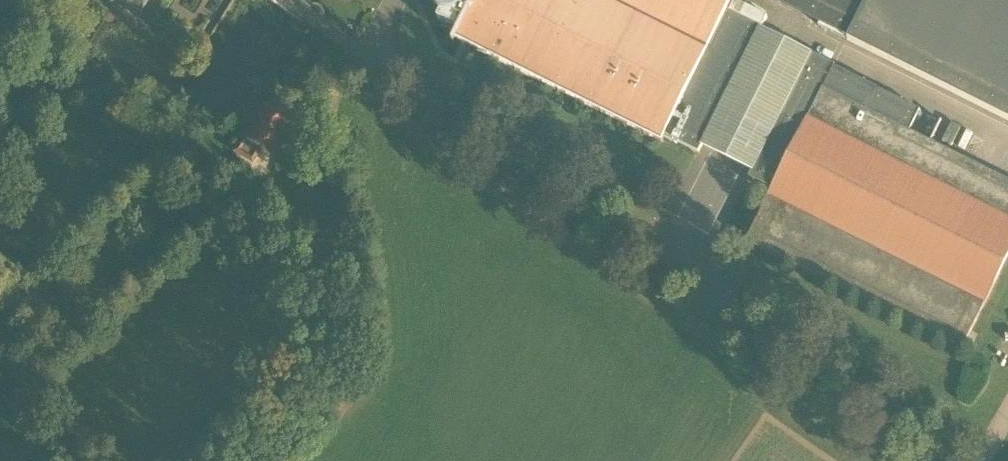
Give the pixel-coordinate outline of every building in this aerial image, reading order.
[(138,13),(147,0),(119,0),(138,13)] [(458,28),(472,0),(432,0),(432,2),(436,8),(441,12),(438,18),(458,28)] [(732,0),(472,0),(458,28),(452,41),(454,41),(455,39),(662,142),(727,11),(732,0)] [(847,39),(1007,120),(1007,0),(826,0),(815,23),(847,39)] [(834,66),(829,63),(830,61),(811,52),(778,117),(802,129),(746,242),(962,349),(1007,257),(1007,180),(910,131),(920,110),(878,89),(878,88),(834,66)] [(269,154),(288,124),(262,107),(236,149),(251,160),(259,148),(269,154)]
